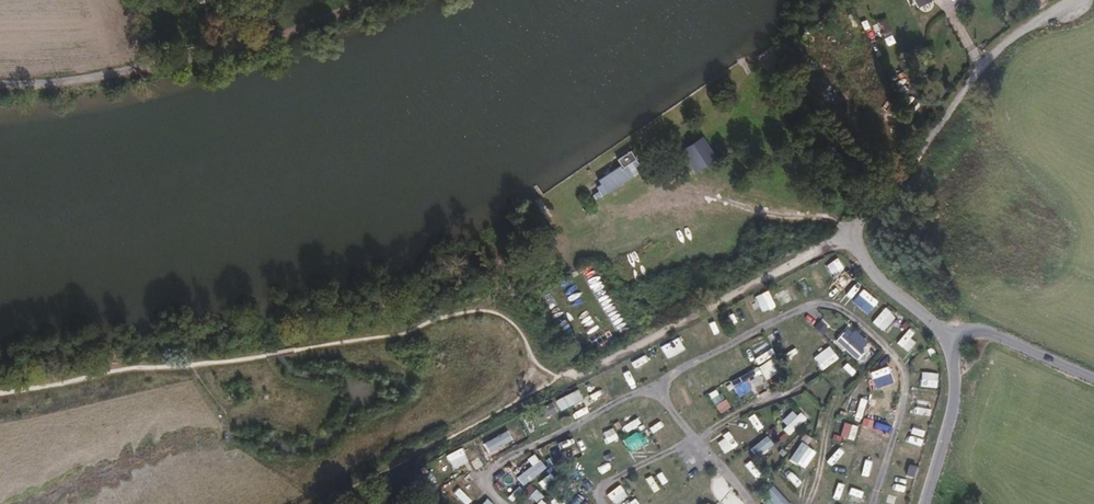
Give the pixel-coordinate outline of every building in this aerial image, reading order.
[(263,13),(262,3),(241,8),(244,17),(263,13)] [(866,10),(857,12),(860,27),(869,25),(866,10)] [(886,19),(873,24),(878,38),(891,33),(886,19)] [(863,58),(876,53),(869,38),(856,43),(863,58)] [(745,106),(751,103),(747,96),(741,100),(745,106)] [(717,161),(705,141),(687,152),(699,172),(717,161)] [(645,172),(633,152),(620,160),(623,165),(601,179),(610,194),(645,172)] [(850,277),(846,281),(856,292),(860,287),(850,277)] [(775,294),(781,306),(793,301),(787,288),(775,294)] [(767,290),(754,297),(762,313),(775,307),(767,290)] [(863,302),(871,311),(877,306),(869,297),(863,302)] [(734,320),(744,316),(739,304),(729,309),(734,320)] [(883,307),(872,323),(884,332),(895,316),(883,307)] [(822,320),(814,326),(820,335),(829,328),(822,320)] [(843,333),(836,339),(852,358),(867,345),(855,330),(846,337),(843,333)] [(897,343),(908,352),(917,340),(906,331),(897,343)] [(783,347),(797,341),(795,335),(780,341),(783,347)] [(829,347),(814,358),(823,370),(838,359),(829,347)] [(758,364),(775,355),(771,349),(755,358),(758,364)] [(631,362),(638,375),(654,366),(647,353),(631,362)] [(761,373),(772,369),(775,377),(781,375),(775,359),(759,366),(761,373)] [(733,376),(749,367),(746,361),(730,370),(733,376)] [(833,374),(846,388),(859,376),(846,362),(833,374)] [(870,373),(874,378),(884,370),(880,365),(870,373)] [(749,380),(761,374),(757,367),(745,373),(749,380)] [(608,388),(623,381),(618,368),(603,375),(608,388)] [(706,385),(719,378),(716,372),(703,379),(706,385)] [(921,372),(920,387),(937,388),(938,373),(921,372)] [(807,382),(811,392),(827,386),(823,376),(807,382)] [(737,385),(742,395),(752,391),(748,381),(737,385)] [(721,389),(710,393),(717,413),(728,410),(721,389)] [(558,408),(575,400),(572,393),(555,401),(558,408)] [(853,418),(860,420),(867,400),(860,398),(853,418)] [(704,400),(693,405),(698,414),(709,409),(704,400)] [(929,416),(931,403),(917,401),(915,413),(929,416)] [(643,407),(645,415),(655,412),(652,404),(643,407)] [(539,409),(543,420),(551,417),(547,406),(539,409)] [(864,421),(877,425),(881,413),(868,409),(864,421)] [(757,441),(767,432),(751,413),(741,422),(757,441)] [(788,436),(806,419),(800,413),(782,429),(788,436)] [(622,427),(625,433),(641,424),(638,418),(622,427)] [(673,436),(679,432),(668,418),(662,422),(673,436)] [(844,422),(839,436),(853,441),(858,427),(844,422)] [(614,428),(603,432),(607,443),(617,439),(614,428)] [(862,429),(859,444),(879,448),(882,433),(862,429)] [(498,430),(481,436),(486,450),(497,447),(494,438),(499,436),(498,430)] [(624,438),(629,451),(647,444),(642,431),(624,438)] [(723,454),(737,447),(729,433),(716,441),(723,454)] [(804,435),(788,462),(796,466),(811,440),(804,435)] [(766,436),(750,448),(757,458),(773,446),(766,436)] [(917,457),(919,448),(907,445),(905,454),(917,457)] [(608,456),(621,452),(619,446),(607,450),(608,456)] [(462,449),(447,455),(453,470),(468,463),(462,449)] [(535,472),(553,462),(546,449),(528,459),(535,472)] [(587,469),(599,463),(595,457),(584,464),(587,469)] [(833,457),(832,463),(847,466),(848,460),(833,457)] [(855,457),(852,467),(864,470),(867,461),(855,457)] [(911,475),(916,476),(920,466),(915,464),(911,475)] [(747,479),(759,470),(755,465),(743,474),(747,479)] [(660,477),(667,487),(679,478),(673,468),(660,477)] [(541,483),(549,488),(555,480),(546,475),(541,483)] [(446,494),(457,503),(464,503),(471,496),(456,482),(446,494)] [(650,484),(640,489),(646,502),(657,496),(650,484)] [(628,496),(619,485),(607,495),(615,503),(618,503),(628,496)] [(692,485),(678,498),(682,503),(696,490),(692,485)] [(766,503),(788,503),(772,486),(759,497),(766,503)] [(536,503),(543,496),(536,490),(529,497),(536,503)] [(844,503),(845,503),(859,503),(861,493),(847,490),(844,503)] [(897,496),(888,494),(886,503),(890,503),(895,503),(897,496)] [(571,495),(562,503),(579,503),(571,495)]
